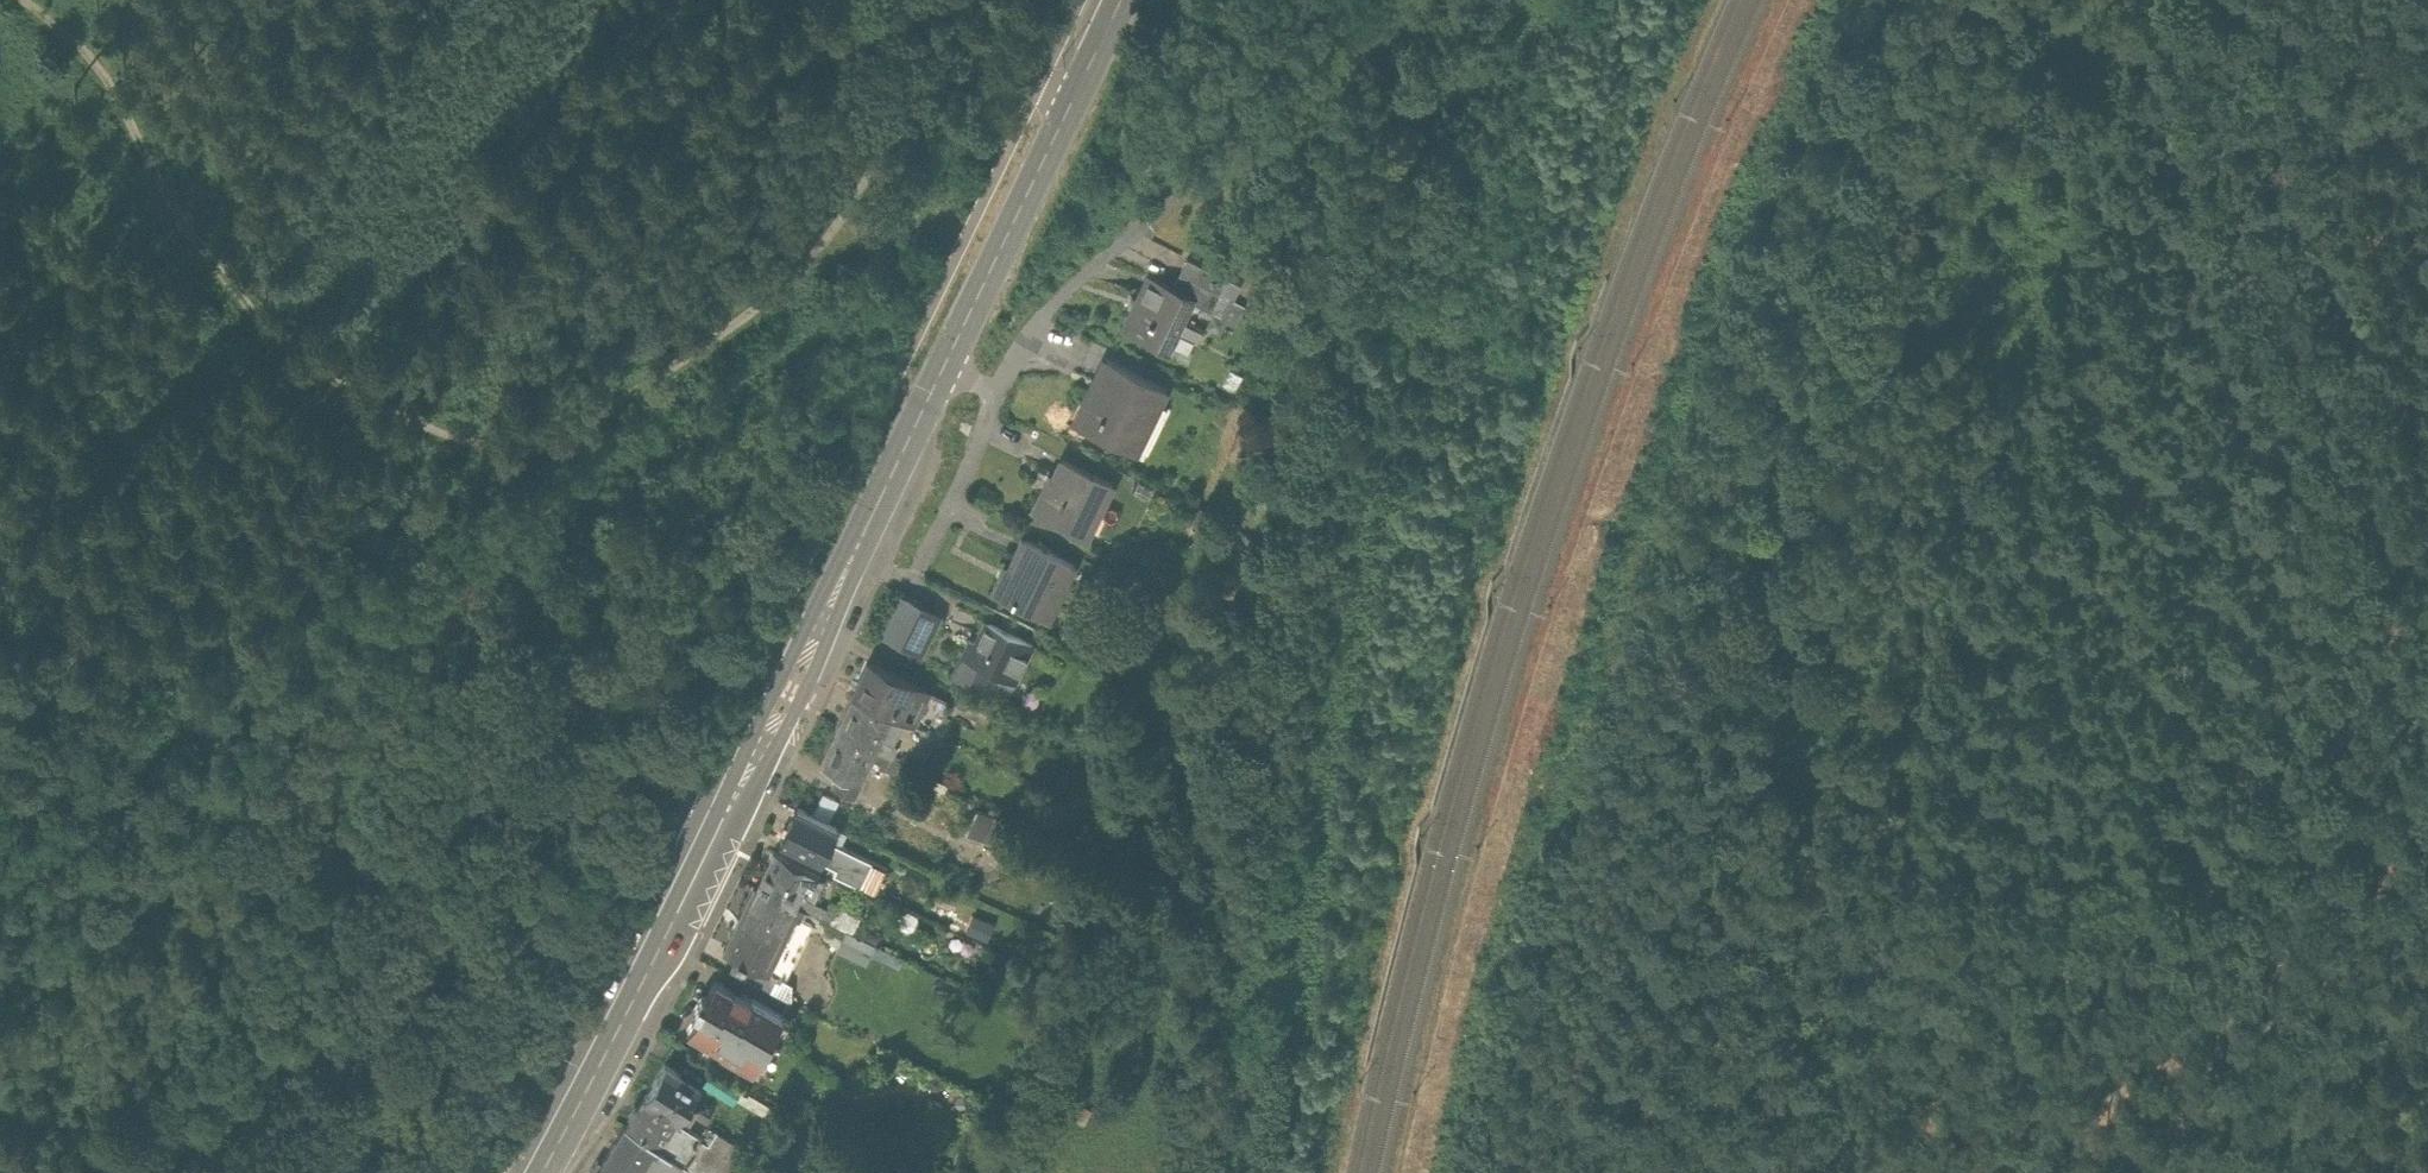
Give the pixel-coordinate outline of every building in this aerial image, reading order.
[(1017,107),(1008,103),(1005,112),(1013,116),(1017,107)] [(1201,249),(1187,275),(1210,286),(1207,293),(1224,300),(1241,269),(1201,249)] [(1187,275),(1160,263),(1134,319),(1202,350),(1216,321),(1198,312),(1207,293),(1210,286),(1187,275)] [(1228,304),(1222,316),(1233,322),(1239,309),(1248,314),(1257,296),(1243,289),(1233,307),(1228,304)] [(1181,383),(1117,349),(1085,413),(1150,443),(1181,383)] [(1244,359),(1235,373),(1248,380),(1256,366),(1244,359)] [(1129,477),(1073,449),(1046,503),(1102,530),(1129,477)] [(1089,558),(1034,532),(1021,559),(1018,557),(1004,585),(1062,613),(1089,558)] [(944,614),(915,601),(899,636),(928,649),(944,614)] [(1047,635),(998,612),(987,634),(983,632),(966,667),(998,682),(1007,664),(1028,674),(1047,635)] [(882,654),(869,681),(906,700),(932,711),(945,685),(882,654)] [(850,720),(888,739),(892,732),(906,700),(869,681),(850,720)] [(883,749),(888,739),(850,720),(832,754),(871,773),(883,749)] [(911,741),(892,732),(888,739),(883,749),(895,755),(893,760),(921,774),(927,761),(907,751),(911,741)] [(861,826),(810,801),(792,836),(834,856),(836,853),(851,860),(848,866),(887,885),(898,862),(854,840),(861,826)] [(1020,816),(992,803),(982,825),(1010,838),(1020,816)] [(789,847),(771,881),(810,900),(815,890),(818,883),(826,887),(834,870),(789,847)] [(817,904),(810,900),(771,881),(767,879),(735,943),(782,966),(809,913),(812,914),(817,904)] [(817,904),(861,926),(867,929),(875,912),(848,899),(845,905),(815,890),(810,900),(817,904)] [(984,901),(969,897),(964,918),(979,922),(984,901)] [(861,926),(851,944),(880,959),(889,940),(878,934),(867,929),(861,926)] [(882,926),(878,934),(889,940),(894,931),(882,926)] [(764,995),(729,975),(716,998),(708,994),(703,1003),(710,1007),(700,1024),(721,1036),(714,1046),(739,1060),(744,1052),(764,1064),(796,1008),(766,991),(764,995)] [(695,1037),(686,1050),(698,1058),(711,1066),(719,1053),(695,1037)] [(679,1055),(639,1117),(699,1156),(715,1132),(711,1129),(713,1126),(712,1124),(691,1111),(703,1093),(715,1075),(718,1071),(711,1066),(698,1058),(694,1064),(679,1055)] [(725,1060),(718,1071),(715,1075),(754,1100),(758,1094),(782,1110),(788,1101),(725,1060)] [(715,1086),(709,1097),(721,1105),(728,1095),(715,1086)] [(709,1097),(703,1093),(691,1111),(712,1124),(723,1106),(721,1105),(709,1097)] [(699,1156),(639,1117),(602,1172),(645,1172),(652,1163),(668,1172),(688,1172),(689,1172),(699,1156)] [(715,1132),(699,1156),(689,1172),(750,1172),(739,1166),(757,1139),(731,1122),(722,1136),(715,1132)]
